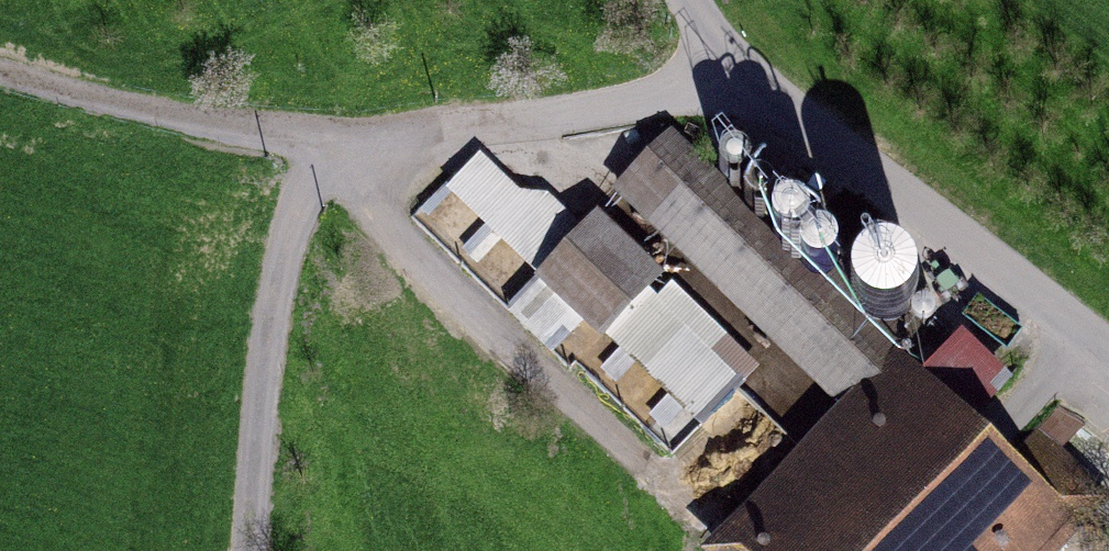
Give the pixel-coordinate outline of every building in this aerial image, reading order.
[(652,134),(590,199),(813,412),(876,346),(652,134)] [(462,151),(409,206),(664,446),(730,377),(543,201),(516,202),(462,151)] [(683,550),(990,550),(1036,505),(876,346),(813,412),(677,545),(683,550)]
